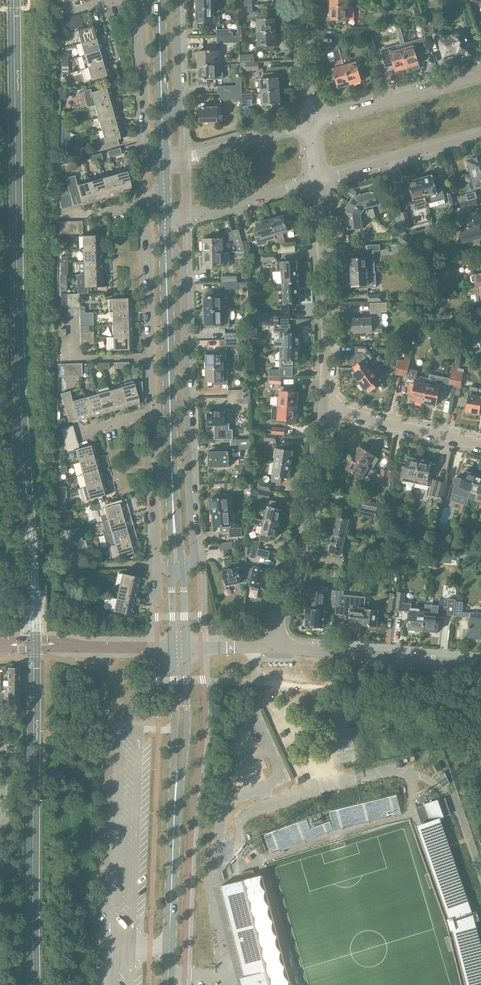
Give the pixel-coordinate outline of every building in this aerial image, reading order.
[(213,9),(213,1),(217,1),(217,0),(196,0),(196,9),(213,9)] [(347,20),(347,6),(330,5),(330,20),(332,20),(332,23),(336,27),(342,27),(346,23),(346,20),(347,20)] [(213,16),(213,9),(196,9),(196,23),(211,23),(211,25),(218,25),(217,16),(213,16)] [(469,10),(465,11),(463,12),(465,17),(464,18),(467,26),(474,25),(469,10)] [(73,16),(77,28),(83,27),(79,14),(73,16)] [(73,16),(67,17),(71,30),(77,28),(73,16)] [(257,20),(257,33),(275,32),(275,19),(267,19),(267,16),(259,16),(259,20),(257,20)] [(426,31),(426,32),(427,36),(434,34),(431,24),(429,24),(427,16),(422,17),(426,31)] [(67,17),(62,19),(65,32),(71,30),(67,17)] [(80,43),(98,38),(95,25),(77,30),(80,43)] [(275,32),(257,33),(258,46),(265,46),(265,51),(272,51),(275,47),(275,46),(276,46),(275,32)] [(457,54),(452,36),(444,38),(443,32),(437,34),(444,58),(457,54)] [(466,57),(471,55),(467,39),(465,39),(463,32),(452,36),(457,54),(464,52),(466,57)] [(371,34),(368,35),(372,50),(379,49),(374,33),(371,34)] [(84,55),(102,50),(98,38),(80,43),(84,55)] [(420,55),(429,53),(425,38),(400,45),(407,68),(411,67),(412,70),(419,68),(418,65),(419,65),(418,63),(422,62),(420,55)] [(395,71),(396,71),(398,72),(402,71),(403,69),(407,68),(400,45),(400,44),(380,50),(385,67),(393,65),(395,71)] [(349,85),(340,53),(338,45),(330,47),(332,52),(333,51),(336,61),(334,62),(336,68),(332,69),(337,88),(349,85)] [(83,63),(84,68),(87,68),(105,63),(102,50),(84,55),(81,56),(83,63)] [(208,51),(198,52),(198,65),(222,65),(221,51),(218,51),(211,51),(208,51)] [(340,53),(349,85),(362,81),(360,74),(364,72),(360,61),(347,65),(345,59),(347,58),(345,52),(340,53)] [(87,68),(91,80),(109,75),(105,63),(87,68)] [(198,67),(197,67),(197,68),(198,68),(199,85),(207,85),(207,79),(216,79),(222,79),(222,65),(198,65),(198,67)] [(260,86),(260,93),(279,91),(278,78),(276,78),(275,73),(263,74),(263,79),(259,79),(259,82),(258,82),(258,87),(260,86)] [(90,93),(94,105),(112,100),(108,88),(90,93)] [(260,93),(261,99),(259,99),(259,104),(261,104),(261,106),(280,104),(279,91),(260,93)] [(242,94),(242,99),(242,115),(249,115),(248,106),(249,106),(248,100),(252,100),(252,93),(242,94)] [(97,118),(116,113),(112,100),(94,105),(97,118)] [(203,108),(199,108),(199,122),(218,122),(218,114),(222,114),(222,107),(219,108),(219,105),(209,105),(209,108),(205,108),(205,107),(203,107),(203,108)] [(97,118),(101,130),(119,125),(116,113),(97,118)] [(100,150),(106,148),(119,145),(118,139),(122,137),(119,125),(101,130),(104,142),(101,142),(102,143),(99,147),(100,150)] [(120,148),(107,151),(109,157),(122,154),(120,148)] [(69,159),(67,152),(61,153),(63,160),(69,159)] [(128,152),(125,158),(131,161),(134,156),(128,152)] [(480,171),(480,157),(473,159),(473,160),(466,162),(468,168),(467,168),(469,175),(480,171)] [(456,179),(452,165),(447,166),(451,180),(456,179)] [(471,182),(467,183),(470,190),(473,189),(473,187),(480,185),(480,186),(480,171),(469,175),(471,182)] [(126,172),(114,175),(119,193),(131,190),(126,172)] [(114,175),(101,179),(106,197),(119,193),(114,175)] [(420,179),(427,204),(444,199),(441,187),(436,189),(436,187),(436,186),(436,185),(436,184),(436,183),(435,183),(435,182),(432,175),(420,179)] [(94,200),(89,182),(77,185),(75,176),(65,178),(69,193),(70,193),(73,206),(94,200)] [(101,179),(89,182),(94,200),(106,197),(101,179)] [(426,205),(426,204),(427,204),(420,179),(408,182),(410,189),(409,190),(409,191),(409,192),(409,193),(410,193),(410,194),(411,194),(413,201),(415,207),(415,208),(416,208),(417,209),(418,209),(419,209),(420,209),(421,209),(422,209),(423,208),(424,208),(424,207),(425,206),(426,205)] [(349,203),(362,212),(371,218),(375,217),(373,210),(367,211),(366,208),(378,205),(378,204),(381,203),(378,192),(375,193),(374,191),(371,192),(370,191),(367,192),(367,193),(356,196),(355,198),(353,197),(349,203)] [(465,195),(467,201),(476,198),(475,192),(465,195)] [(67,208),(73,206),(70,193),(69,193),(64,195),(67,208)] [(456,204),(453,193),(447,195),(450,205),(456,204)] [(61,209),(67,208),(64,195),(58,197),(61,209)] [(477,204),(476,199),(460,204),(462,209),(477,204)] [(360,215),(362,212),(349,203),(346,208),(347,210),(346,212),(348,230),(355,229),(357,231),(359,231),(360,229),(361,228),(360,215)] [(464,217),(460,218),(463,228),(478,224),(479,224),(480,224),(480,212),(479,213),(477,209),(471,211),(472,215),(464,217)] [(404,230),(411,228),(406,211),(400,213),(404,230)] [(270,220),(274,235),(293,230),(291,221),(285,223),(283,217),(270,220)] [(276,239),(274,235),(270,220),(256,224),(257,229),(253,230),(258,246),(268,244),(267,242),(276,239)] [(463,228),(460,229),(461,234),(460,234),(462,242),(468,240),(469,242),(473,240),(473,239),(480,237),(480,233),(479,224),(478,224),(463,228)] [(242,241),(239,229),(231,231),(237,252),(245,251),(242,241)] [(203,252),(223,252),(222,233),(210,236),(210,238),(202,239),(203,252)] [(397,236),(399,243),(406,241),(405,234),(397,236)] [(82,236),(82,249),(101,249),(100,235),(82,236)] [(248,240),(242,241),(245,251),(246,256),(252,255),(248,240)] [(295,244),(277,245),(278,253),(295,251),(295,244)] [(380,250),(379,244),(367,245),(367,253),(358,254),(358,258),(350,259),(351,272),(374,271),(373,251),(380,250)] [(101,249),(82,249),(82,262),(101,261),(101,249)] [(230,252),(223,252),(203,252),(203,267),(206,266),(206,269),(212,268),(212,266),(230,266),(230,252)] [(101,274),(101,261),(82,262),(83,275),(101,274)] [(296,261),(277,262),(278,271),(281,271),(282,283),(297,282),(296,261)] [(374,271),(351,272),(352,286),(358,286),(359,288),(375,287),(374,271)] [(476,287),(480,286),(480,273),(474,274),(474,275),(472,275),(471,276),(472,283),(473,284),(475,284),(476,287)] [(102,287),(101,274),(83,275),(83,288),(102,287)] [(282,283),(274,284),(274,291),(277,291),(278,305),(281,305),(282,313),(282,319),(288,319),(288,318),(293,318),(292,304),(299,304),(297,282),(282,283)] [(204,311),(224,311),(224,304),(222,304),(222,297),(211,297),(211,296),(209,296),(209,297),(204,297),(204,311)] [(108,299),(108,300),(109,312),(112,312),(130,311),(130,298),(108,299)] [(370,303),(371,318),(353,319),(354,333),(381,332),(380,311),(386,311),(386,303),(370,303)] [(112,325),(131,324),(130,311),(112,312),(112,325)] [(229,327),(229,311),(224,311),(204,311),(205,325),(219,325),(219,328),(229,327)] [(92,312),(84,313),(79,313),(80,325),(86,325),(93,325),(92,312)] [(275,342),(275,347),(280,347),(299,348),(300,334),(289,333),(289,332),(289,325),(288,325),(288,319),(282,319),(275,320),(275,331),(280,331),(280,342),(275,342)] [(112,337),(131,337),(131,324),(112,325),(112,337)] [(436,338),(438,334),(438,333),(432,330),(429,334),(436,338)] [(112,337),(109,337),(106,337),(107,350),(110,350),(131,350),(131,337),(112,337)] [(213,355),(206,355),(206,369),(223,368),(227,368),(227,360),(227,351),(227,346),(224,346),(224,340),(219,340),(220,352),(220,354),(213,355)] [(355,370),(352,373),(354,375),(353,375),(356,380),(357,380),(359,381),(373,371),(380,367),(365,347),(355,346),(354,354),(359,354),(363,360),(357,364),(353,367),(355,370)] [(279,352),(279,360),(280,360),(280,367),(279,370),(284,370),(283,376),(292,376),(292,360),(299,361),(299,348),(280,347),(280,352),(279,352)] [(401,375),(404,361),(398,359),(394,374),(401,375)] [(404,361),(401,375),(406,377),(408,369),(410,362),(404,361)] [(223,368),(206,369),(206,383),(221,382),(221,385),(228,385),(227,375),(227,368),(223,368)] [(373,371),(359,381),(360,383),(359,384),(362,389),(364,388),(365,390),(366,390),(368,388),(370,391),(381,384),(379,380),(373,371)] [(454,386),(457,372),(451,371),(450,378),(449,385),(454,386)] [(463,373),(457,372),(454,386),(460,388),(463,373)] [(427,385),(423,402),(426,403),(425,404),(431,406),(431,404),(436,405),(440,385),(448,387),(449,385),(450,378),(429,374),(428,379),(427,381),(427,385)] [(406,377),(405,382),(409,383),(407,391),(412,392),(410,400),(415,401),(415,402),(421,403),(421,402),(423,402),(427,385),(427,381),(428,379),(421,377),(420,380),(415,379),(406,377)] [(126,405),(139,402),(134,384),(121,387),(126,405)] [(109,391),(114,409),(126,405),(121,387),(109,391)] [(273,405),(273,406),(296,407),(297,393),(292,392),(292,389),(290,389),(290,387),(280,387),(280,392),(279,392),(279,397),(274,397),(273,405)] [(480,402),(480,389),(469,387),(465,412),(467,412),(467,414),(473,415),(473,413),(479,414),(480,402)] [(72,421),(77,420),(77,419),(89,416),(84,398),(72,401),(70,391),(60,394),(68,422),(72,421)] [(96,394),(101,412),(114,409),(109,391),(96,394)] [(84,398),(89,416),(101,412),(96,394),(84,398)] [(295,421),(296,407),(273,406),(273,405),(272,405),(271,419),(285,420),(285,424),(294,425),(295,421)] [(209,412),(207,412),(208,426),(214,426),(214,440),(233,439),(232,429),(229,429),(229,418),(229,409),(222,409),(222,412),(215,412),(212,412),(212,411),(210,411),(210,412),(209,412)] [(57,419),(57,426),(66,424),(64,418),(57,419)] [(74,431),(73,425),(60,428),(62,434),(74,431)] [(74,431),(62,434),(63,440),(76,437),(74,431)] [(76,437),(63,440),(65,446),(77,442),(76,437)] [(211,452),(208,452),(208,467),(209,467),(209,466),(228,466),(229,466),(229,459),(233,459),(233,456),(240,456),(240,449),(248,449),(251,449),(251,439),(231,440),(231,446),(224,446),(224,449),(217,449),(217,452),(211,452)] [(72,450),(75,450),(79,448),(77,442),(65,446),(67,452),(72,450)] [(93,445),(79,448),(75,450),(78,462),(96,457),(93,444),(93,445)] [(352,458),(371,470),(378,459),(375,457),(375,456),(370,453),(371,452),(359,445),(356,450),(357,451),(352,458)] [(275,462),(290,464),(292,451),(275,448),(274,457),(275,458),(275,462)] [(96,457),(78,462),(82,474),(100,469),(96,457)] [(379,483),(379,488),(385,489),(386,482),(380,481),(381,475),(375,472),(371,470),(352,458),(350,462),(349,461),(345,467),(346,468),(346,469),(354,474),(352,476),(358,480),(360,477),(361,478),(365,473),(372,477),(379,483)] [(405,468),(402,468),(400,480),(415,483),(419,460),(418,460),(418,459),(413,458),(413,459),(407,458),(405,468)] [(419,460),(415,483),(429,486),(432,474),(429,473),(431,463),(426,462),(426,460),(421,459),(421,460),(419,460)] [(288,478),(290,464),(275,462),(272,478),(272,481),(280,483),(281,477),(288,478)] [(100,469),(82,474),(85,487),(103,482),(100,469)] [(455,484),(452,493),(468,498),(475,475),(471,474),(471,472),(467,470),(466,472),(464,471),(461,480),(454,478),(453,483),(455,484)] [(389,471),(385,492),(393,493),(395,482),(393,481),(394,472),(389,471)] [(468,498),(480,502),(480,476),(480,477),(475,475),(468,498)] [(433,480),(433,483),(429,495),(441,498),(445,483),(433,480)] [(85,487),(89,499),(107,494),(103,482),(85,487)] [(272,485),(271,485),(259,483),(258,489),(270,491),(272,485)] [(451,484),(445,483),(441,498),(447,500),(451,484)] [(269,500),(270,492),(260,491),(258,498),(269,500)] [(211,513),(229,511),(228,495),(217,496),(218,496),(218,498),(210,499),(211,513)] [(363,500),(361,507),(377,510),(375,516),(379,517),(380,511),(381,510),(381,509),(381,507),(378,504),(363,500)] [(282,509),(275,508),(276,502),(271,501),(268,502),(264,520),(279,523),(279,522),(280,522),(281,516),(280,516),(282,509)] [(104,508),(106,514),(100,516),(102,522),(107,520),(125,515),(121,503),(104,508)] [(377,510),(361,507),(360,513),(371,516),(370,517),(375,518),(375,517),(375,516),(377,510)] [(229,511),(211,513),(212,521),(213,521),(214,527),(221,526),(221,529),(220,529),(228,529),(229,537),(242,536),(241,527),(231,528),(229,511)] [(67,524),(67,515),(59,516),(59,524),(67,524)] [(125,515),(107,520),(111,533),(128,528),(125,515)] [(347,525),(349,517),(342,515),(341,518),(337,517),(333,534),(344,537),(346,530),(347,530),(348,525),(347,525)] [(277,530),(279,523),(264,520),(260,519),(252,517),(250,524),(256,525),(263,526),(261,534),(260,540),(268,542),(270,536),(275,537),(276,536),(277,536),(279,535),(280,532),(279,530),(277,530)] [(128,528),(111,533),(114,545),(132,540),(128,528)] [(344,537),(333,534),(330,545),(329,544),(328,550),(329,550),(329,552),(340,555),(344,537)] [(135,552),(132,540),(114,545),(118,557),(135,552)] [(436,541),(434,547),(446,550),(448,544),(436,541)] [(79,555),(91,551),(90,545),(77,549),(79,555)] [(257,549),(257,550),(255,555),(268,558),(269,552),(258,549),(257,549)] [(91,551),(79,555),(80,561),(93,557),(91,551)] [(343,561),(341,568),(354,571),(355,564),(343,561)] [(246,567),(246,583),(247,583),(248,583),(250,583),(249,585),(252,586),(251,589),(257,590),(258,588),(260,588),(263,579),(266,579),(267,572),(265,571),(265,569),(266,566),(259,564),(258,567),(254,566),(254,568),(246,567)] [(239,567),(223,571),(226,585),(241,582),(241,583),(243,583),(244,583),(246,583),(246,567),(239,568),(239,567)] [(81,573),(79,579),(92,582),(93,575),(81,573)] [(137,590),(140,577),(121,573),(118,586),(137,590)] [(137,590),(118,586),(116,599),(134,603),(137,590)] [(323,628),(324,619),(327,588),(312,586),(311,599),(309,598),(308,608),(306,608),(305,618),(306,618),(306,619),(305,619),(304,625),(306,625),(306,626),(323,628)] [(411,603),(404,602),(404,599),(404,593),(397,592),(397,594),(395,610),(403,611),(403,610),(410,611),(408,629),(409,629),(409,631),(415,631),(415,630),(423,630),(424,610),(420,609),(421,608),(411,607),(411,603)] [(449,592),(447,614),(447,615),(454,615),(456,593),(449,592)] [(335,606),(335,614),(349,615),(348,623),(349,623),(349,625),(357,626),(357,624),(363,625),(365,601),(365,597),(343,595),(342,606),(335,606)] [(116,599),(113,612),(131,616),(134,603),(116,599)] [(363,625),(362,625),(376,627),(376,626),(378,626),(379,618),(377,618),(377,610),(368,609),(369,602),(365,601),(363,625)] [(470,612),(470,613),(462,612),(463,602),(455,601),(454,616),(470,617),(468,636),(480,638),(480,613),(470,612)] [(425,610),(424,610),(423,630),(431,631),(430,633),(436,633),(436,632),(437,632),(439,614),(438,613),(438,606),(425,605),(425,610)] [(8,668),(8,687),(19,687),(19,668),(15,668),(15,665),(12,665),(12,668),(8,668)] [(19,705),(19,687),(8,687),(8,705),(19,705)] [(443,721),(448,721),(451,721),(452,710),(445,709),(443,721)] [(449,783),(444,772),(439,774),(444,786),(449,783)] [(405,813),(398,789),(260,827),(265,854),(405,813)] [(416,808),(421,825),(422,824),(423,824),(457,923),(473,984),(480,984),(480,946),(474,918),(472,912),(471,909),(450,847),(448,844),(440,818),(446,816),(451,814),(445,797),(442,798),(440,798),(423,804),(423,805),(416,808)] [(238,841),(220,861),(223,864),(242,845),(238,841)] [(221,885),(245,977),(247,984),(260,984),(258,978),(267,975),(243,880),(222,885),(221,885)]
